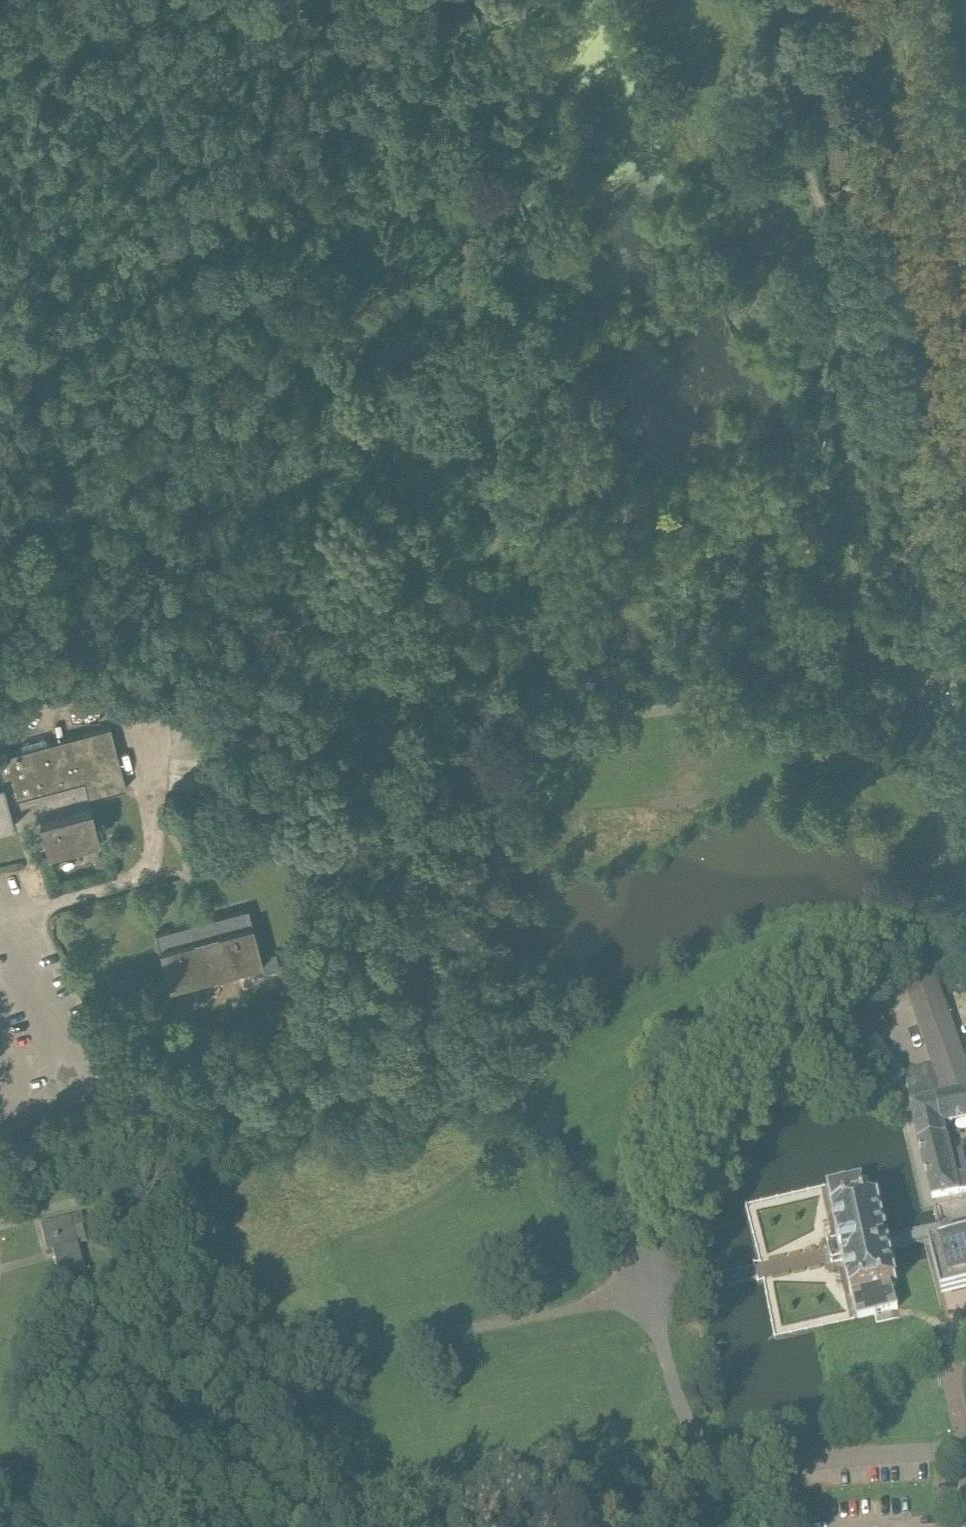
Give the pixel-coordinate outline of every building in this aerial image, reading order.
[(15,827),(10,810),(35,803),(48,851),(100,838),(99,836),(107,833),(102,815),(94,817),(91,806),(89,803),(90,803),(89,799),(126,789),(110,727),(0,757),(0,772),(3,784),(0,785),(0,830),(15,827)] [(263,973),(280,969),(275,953),(261,957),(248,909),(155,934),(168,982),(153,986),(157,1002),(173,997),(171,989),(261,965),(263,973)] [(935,976),(904,986),(931,1064),(904,1072),(913,1106),(934,1200),(965,1192),(965,1133),(965,1132),(947,1137),(945,1127),(946,1127),(946,1125),(965,1121),(965,1000),(965,999),(965,965),(935,976)] [(895,1284),(897,1284),(886,1234),(879,1200),(866,1203),(861,1180),(863,1180),(862,1178),(829,1186),(835,1210),(833,1211),(840,1243),(828,1245),(833,1264),(844,1262),(852,1294),(858,1319),(898,1310),(891,1289),(895,1288),(895,1287),(895,1284)] [(54,1257),(59,1279),(84,1272),(77,1246),(87,1244),(82,1227),(84,1226),(81,1215),(40,1226),(47,1254),(45,1254),(46,1259),(54,1257)] [(932,1247),(944,1294),(954,1291),(955,1293),(964,1291),(964,1289),(965,1288),(965,1239),(932,1247)]
